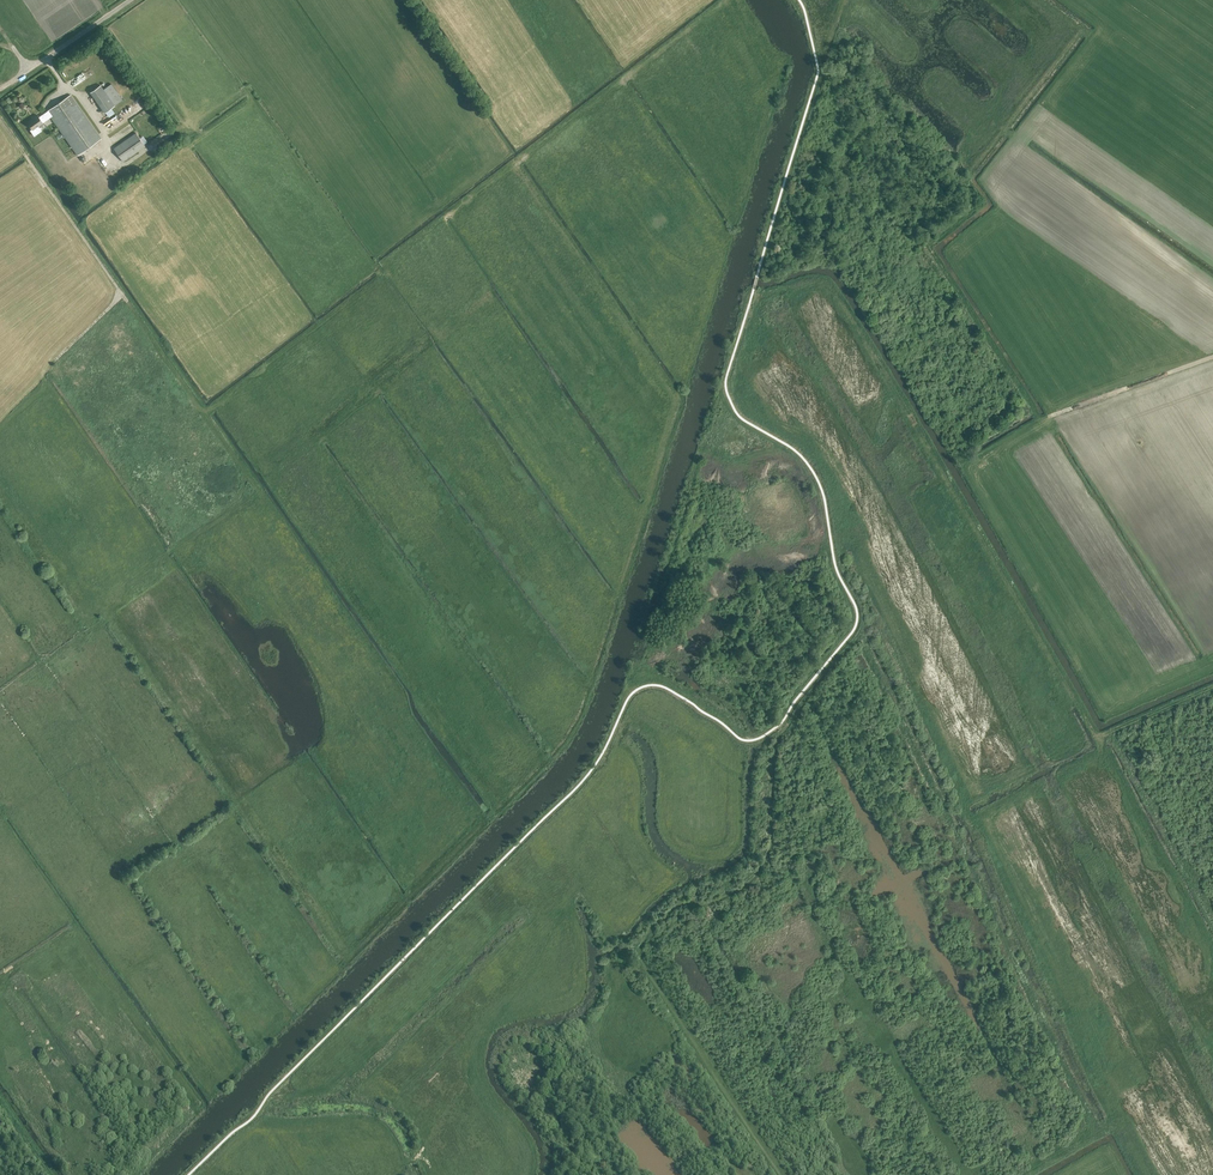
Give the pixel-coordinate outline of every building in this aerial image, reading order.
[(90,69),(93,75),(98,72),(94,67),(90,69)] [(112,84),(104,90),(100,85),(91,92),(105,112),(115,105),(123,100),(112,84)] [(42,130),(38,126),(43,123),(41,121),(49,115),(77,155),(101,138),(71,95),(47,111),(47,112),(39,117),(38,115),(28,122),(32,128),(29,130),(34,136),(42,130)] [(117,123),(131,114),(129,111),(135,107),(133,105),(114,118),(117,123)] [(145,146),(136,133),(114,148),(123,161),(145,146)]
